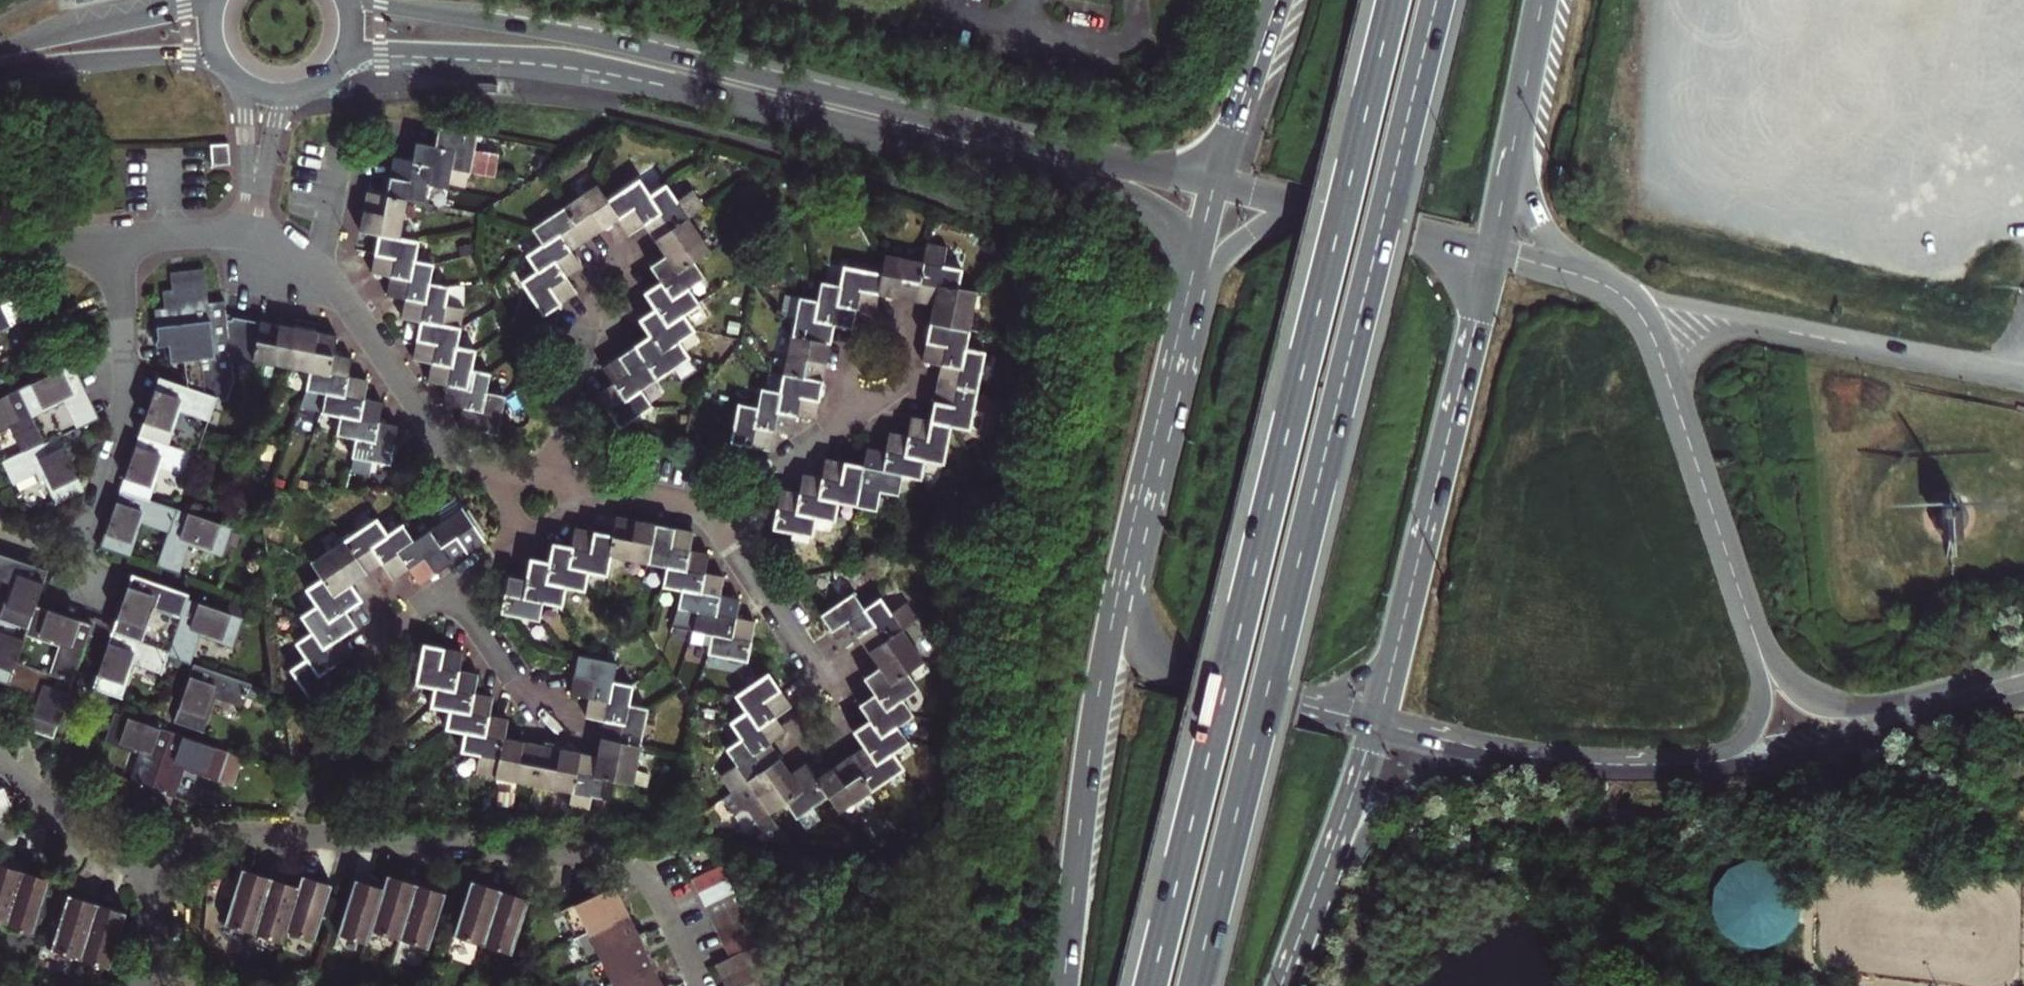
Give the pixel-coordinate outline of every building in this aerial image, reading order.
[(1973,93),(1909,227),(1953,248),(2006,138),(1993,132),(2004,107),(1973,93)] [(451,163),(492,172),(496,150),(474,145),(477,129),(438,122),(437,130),(434,140),(454,145),(451,163)] [(432,159),(429,180),(447,183),(451,163),(454,145),(434,140),(416,137),(414,145),(412,156),(432,159)] [(228,138),(209,140),(211,160),(230,159),(228,138)] [(425,198),(429,180),(432,159),(412,156),(394,153),(390,173),(386,191),(407,195),(425,198)] [(1900,165),(1886,175),(1896,191),(1911,181),(1900,165)] [(564,201),(586,234),(603,222),(618,212),(628,228),(634,224),(643,219),(660,206),(650,190),(638,174),(607,195),(597,180),(564,201)] [(660,206),(643,219),(650,229),(654,234),(688,211),(704,201),(693,184),(677,195),(666,179),(650,190),(660,206)] [(386,191),(366,187),(363,206),(359,225),(379,230),(374,256),(372,268),(390,272),(409,276),(414,255),(417,236),(399,233),(407,195),(386,191)] [(586,234),(564,201),(532,223),(543,239),(560,227),(571,244),(578,239),(586,234)] [(710,244),(688,211),(654,234),(659,242),(665,249),(677,267),(694,255),(710,244)] [(543,239),(527,250),(538,266),(522,278),(544,309),(566,294),(576,288),(565,272),(575,265),(581,260),(571,244),(560,227),(543,239)] [(885,445),(882,465),(901,469),(919,473),(924,453),(943,456),(951,419),(969,422),(984,346),(965,343),(976,286),(957,282),(961,264),(942,261),(947,240),(926,237),(923,256),(915,296),(926,298),(934,299),(932,311),(926,338),(923,355),(941,358),(939,372),(934,395),(931,414),(923,413),(912,411),(908,430),(900,428),(889,426),(885,445)] [(414,254),(432,257),(435,241),(417,238),(414,254)] [(642,383),(689,351),(678,336),(695,324),(684,308),(699,298),(689,282),(705,271),(694,255),(677,267),(665,249),(650,259),(655,267),(661,276),(644,288),(649,294),(655,304),(640,314),(644,321),(651,330),(642,337),(616,354),(604,362),(614,379),(607,384),(599,390),(620,422),(652,400),(642,383)] [(923,256),(884,250),(877,289),(895,292),(915,296),(923,256)] [(433,259),(414,255),(409,276),(390,272),(388,284),(386,291),(404,295),(425,299),(429,277),(433,259)] [(881,268),(843,261),(839,280),(836,299),(856,303),(865,305),(874,307),(877,289),(881,268)] [(182,356),(184,380),(217,391),(226,394),(233,373),(231,356),(234,356),(230,317),(227,317),(225,300),(208,302),(204,264),(171,267),(173,285),(164,286),(166,303),(154,305),(159,341),(170,340),(172,357),(182,356)] [(819,283),(800,280),(781,386),(761,382),(757,402),(739,398),(732,436),(769,444),(771,436),(774,424),(792,428),(793,421),(795,410),(814,413),(817,398),(824,360),(830,329),(832,319),(851,323),(853,316),(856,303),(836,299),(839,280),(820,276),(819,283)] [(447,380),(468,384),(472,363),(475,344),(458,341),(464,304),(445,300),(448,281),(429,277),(425,299),(404,295),(402,305),(401,313),(421,317),(419,330),(414,354),(432,357),(430,367),(428,376),(447,380)] [(16,318),(29,344),(53,332),(26,278),(0,290),(0,326),(16,318)] [(230,317),(234,356),(252,355),(260,316),(232,314),(232,317),(230,317)] [(265,317),(260,316),(252,355),(310,366),(329,369),(333,349),(336,330),(327,328),(265,317)] [(341,351),(333,349),(329,369),(310,366),(306,384),(325,388),(344,391),(348,371),(352,353),(341,351)] [(73,357),(19,383),(46,439),(60,433),(100,413),(73,357)] [(468,384),(447,380),(445,392),(444,398),(462,403),(483,407),(487,386),(491,367),(472,363),(468,384)] [(356,372),(348,371),(344,391),(325,388),(322,407),(340,410),(336,429),(355,433),(352,452),(389,458),(397,421),(388,419),(378,417),(382,397),(376,396),(363,394),(367,374),(356,372)] [(159,372),(140,429),(197,449),(217,391),(184,380),(159,372)] [(10,422),(24,450),(46,439),(19,383),(0,392),(0,427),(10,422)] [(506,390),(487,386),(483,407),(462,403),(460,413),(458,420),(498,429),(506,390)] [(321,408),(318,423),(335,426),(338,411),(321,408)] [(197,449),(140,429),(121,485),(149,495),(160,461),(189,471),(197,449)] [(85,485),(60,433),(46,439),(24,450),(4,459),(14,478),(41,465),(57,499),(85,485)] [(882,465),(885,445),(877,443),(868,441),(864,461),(857,500),(875,503),(879,484),(898,487),(901,469),(882,465)] [(857,500),(864,461),(846,457),(826,453),(823,471),(816,470),(804,468),(800,488),(790,486),(781,484),(775,522),(792,526),(811,530),(815,511),(835,515),(839,496),(857,500)] [(1967,507),(1969,500),(1968,496),(1967,492),(1965,489),(1963,486),(1960,484),(1957,482),(1953,481),(1946,481),(1939,483),(1933,489),(1931,496),(1930,503),(1933,510),(1938,515),(1945,518),(1949,519),(1953,518),(1957,517),(1960,515),(1965,510),(1967,507)] [(149,495),(121,485),(101,542),(129,552),(141,517),(170,527),(178,504),(149,495)] [(461,501),(429,524),(452,557),(470,545),(485,535),(461,501)] [(233,523),(178,504),(170,527),(158,562),(178,569),(189,540),(224,551),(233,523)] [(607,568),(611,550),(666,560),(663,579),(682,583),(701,586),(705,567),(708,548),(699,546),(690,545),(694,526),(674,522),(633,515),(618,512),(614,530),(588,525),(577,523),(572,541),(563,540),(553,538),(550,556),(539,555),(531,553),(527,573),(524,592),(544,596),(562,599),(565,580),(584,584),(588,564),(607,568)] [(452,557),(429,524),(413,535),(402,518),(387,529),(376,514),(312,557),(322,572),(306,583),(318,599),(302,610),(313,626),(297,636),(308,653),(292,664),(313,696),(328,686),(345,675),(335,658),(343,652),(351,647),(340,632),(347,628),(356,622),(345,605),(352,600),(360,594),(349,577),(357,572),(374,561),(381,556),(393,573),(400,568),(409,562),(420,578),(434,569),(452,557)] [(0,547),(0,613),(29,623),(37,600),(49,563),(0,547)] [(682,583),(679,602),(697,606),(716,610),(720,589),(724,571),(716,569),(705,567),(701,586),(682,583)] [(134,569),(113,626),(170,645),(188,594),(190,588),(134,569)] [(515,571),(509,570),(501,607),(540,614),(544,596),(524,592),(527,573),(515,571)] [(858,630),(874,619),(864,602),(853,587),(830,602),(820,609),(842,641),(858,630)] [(730,591),(720,589),(716,610),(697,606),(694,625),(712,628),(709,647),(747,654),(754,617),(749,616),(735,613),(739,593),(730,591)] [(864,602),(874,619),(858,630),(869,646),(901,624),(918,612),(907,596),(890,608),(880,592),(864,602)] [(244,613),(188,594),(170,645),(168,650),(191,657),(200,630),(234,641),(244,613)] [(92,618),(37,600),(29,623),(17,656),(74,676),(92,618)] [(8,681),(9,678),(17,656),(29,623),(0,613),(0,678),(8,681)] [(901,624),(869,646),(879,662),(890,677),(907,666),(923,655),(901,624)] [(170,645),(113,626),(93,683),(121,693),(132,658),(162,667),(168,650),(170,645)] [(455,685),(458,665),(462,646),(445,643),(424,639),(417,678),(435,681),(455,685)] [(617,657),(579,649),(572,687),(581,689),(589,690),(609,694),(613,675),(617,657)] [(17,656),(9,678),(37,688),(25,724),(54,734),(74,676),(17,656)] [(252,679),(195,659),(175,717),(204,727),(216,692),(244,701),(252,679)] [(879,662),(864,673),(874,688),(887,704),(902,694),(918,683),(907,666),(890,677),(879,662)] [(570,785),(577,746),(561,743),(527,736),(504,732),(508,714),(499,712),(489,710),(493,692),(483,690),(474,688),(477,669),(468,667),(458,665),(455,685),(435,681),(432,700),(451,703),(448,722),(467,725),(463,745),(481,749),(477,768),(570,785)] [(760,674),(737,691),(747,706),(732,717),(743,733),(727,745),(737,760),(722,770),(732,786),(780,753),(775,746),(770,738),(786,727),(782,721),(776,711),(791,700),(787,695),(784,690),(769,668),(760,674)] [(632,679),(613,675),(609,694),(589,690),(586,709),(596,711),(607,713),(604,727),(600,744),(599,750),(595,770),(615,774),(632,777),(647,701),(629,698),(632,679)] [(819,774),(829,791),(840,807),(903,763),(893,748),(909,737),(897,720),(912,709),(902,694),(887,704),(874,688),(866,694),(859,699),(870,715),(861,721),(855,726),(865,741),(855,749),(834,763),(819,774)] [(155,784),(174,727),(115,707),(107,730),(106,736),(140,748),(131,776),(155,784)] [(155,784),(150,799),(170,806),(184,763),(218,775),(221,768),(231,771),(235,758),(226,754),(229,746),(174,727),(155,784)] [(588,748),(577,746),(570,785),(611,793),(615,774),(595,770),(599,750),(588,748)] [(780,753),(732,786),(723,792),(731,804),(738,806),(748,799),(763,819),(762,833),(789,836),(769,807),(785,796),(802,785),(792,770),(780,753)] [(797,813),(829,791),(819,774),(807,759),(792,770),(802,785),(785,796),(797,813)] [(8,815),(19,811),(6,783),(0,786),(0,815),(2,818),(8,815)] [(7,922),(24,866),(0,859),(0,920),(7,922)] [(722,859),(695,872),(702,887),(730,874),(722,859)] [(1807,914),(1808,905),(1807,896),(1804,888),(1800,880),(1795,873),(1788,867),(1780,863),(1771,860),(1762,859),(1754,860),(1745,862),(1737,867),(1730,872),(1724,879),(1720,887),(1717,896),(1716,904),(1717,913),(1720,922),(1724,930),(1729,937),(1736,942),(1744,947),(1753,949),(1762,950),(1770,949),(1779,947),(1787,943),(1794,937),(1800,930),(1804,923),(1807,914)] [(242,862),(225,918),(255,928),(273,872),(242,862)] [(53,875),(24,866),(7,922),(36,931),(53,875)] [(301,881),(288,925),(315,934),(332,878),(302,868),(298,880),(301,881)] [(387,884),(374,925),(402,934),(419,878),(387,868),(382,882),(387,884)] [(298,880),(273,872),(255,928),(284,937),(288,925),(301,881),(298,880)] [(355,873),(338,928),(370,939),(374,925),(387,884),(382,882),(355,873)] [(472,874),(454,930),(485,940),(503,884),(472,874)] [(707,899),(735,886),(730,874),(702,887),(707,899)] [(447,887),(419,878),(402,934),(429,942),(447,887)] [(576,933),(629,907),(625,897),(615,878),(603,884),(562,904),(576,933)] [(503,884),(485,940),(513,949),(531,893),(503,884)] [(707,899),(714,913),(742,900),(735,886),(707,899)] [(52,943),(83,954),(99,899),(69,889),(52,943)] [(127,907),(99,899),(83,954),(110,963),(127,907)] [(720,925),(748,912),(742,900),(714,913),(720,925)] [(629,907),(576,933),(589,959),(642,933),(640,929),(632,912),(629,907)] [(720,925),(726,939),(754,925),(748,912),(720,925)] [(754,925),(726,939),(732,950),(743,945),(757,939),(760,938),(754,925)] [(589,959),(601,985),(604,985),(655,961),(653,955),(644,937),(642,933),(589,959)] [(756,974),(770,968),(757,939),(743,945),(756,974)] [(732,950),(731,951),(744,980),(756,974),(743,945),(732,950)] [(731,951),(716,958),(730,985),(731,985),(744,980),(731,951)] [(655,961),(604,985),(668,985),(666,982),(659,967),(655,961)]
